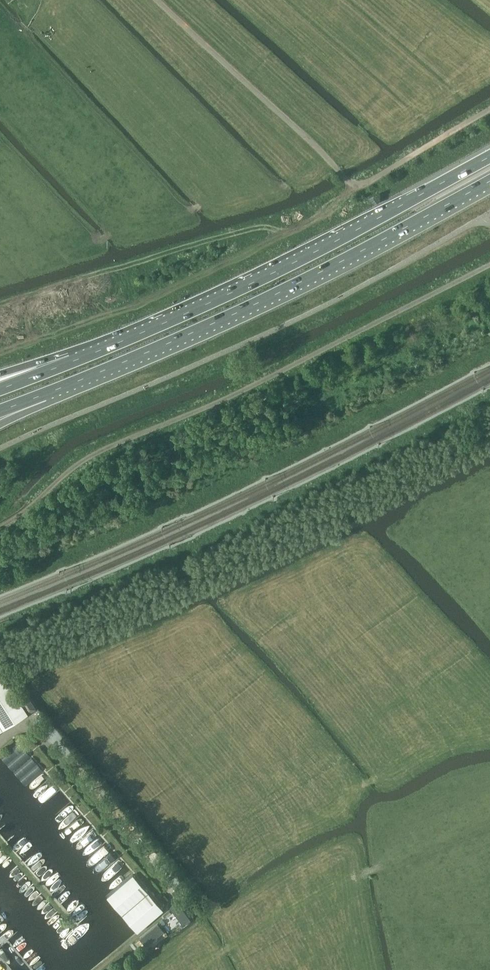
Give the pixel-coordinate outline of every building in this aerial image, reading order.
[(0,668),(0,731),(28,714),(0,668)] [(133,874),(108,896),(138,930),(164,909),(133,874)] [(186,917),(174,903),(168,908),(179,922),(186,917)] [(154,926),(140,938),(145,944),(159,933),(154,926)]
